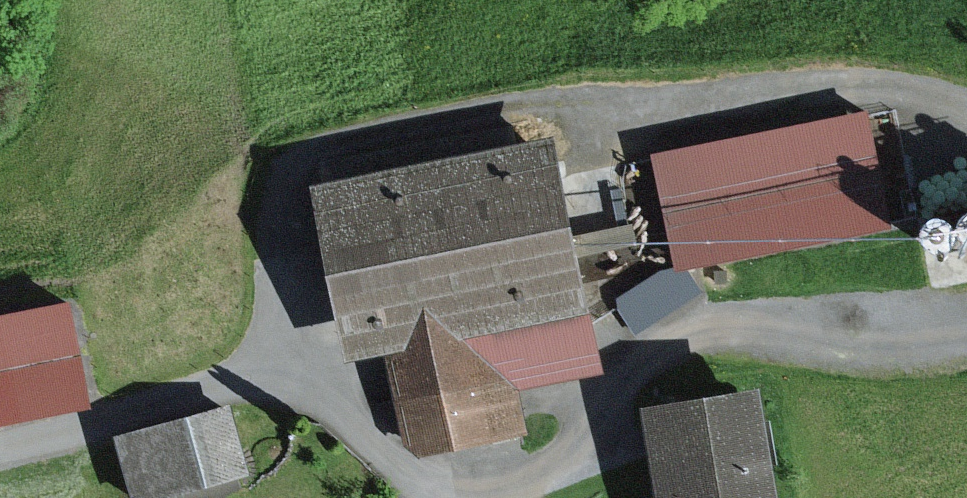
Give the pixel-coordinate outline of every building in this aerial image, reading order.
[(867,112),(646,157),(671,278),(892,232),(867,112)] [(550,142),(304,194),(341,369),(389,358),(411,462),(528,437),(519,397),(601,379),(550,142)] [(965,225),(959,225),(953,228),(949,232),(946,237),(945,243),(946,249),(949,254),(954,258),(959,260),(965,261),(966,260),(966,225),(965,225)] [(939,263),(943,259),(945,253),(945,247),(943,241),(939,237),(934,233),(929,232),(923,232),(917,235),(913,239),(910,244),(909,250),(910,256),(913,261),(917,265),(923,267),(929,268),(934,266),(939,263)] [(0,321),(0,425),(85,409),(66,309),(0,321)] [(634,416),(648,497),(772,497),(755,396),(634,416)] [(112,442),(127,497),(179,497),(248,479),(228,409),(112,442)]
